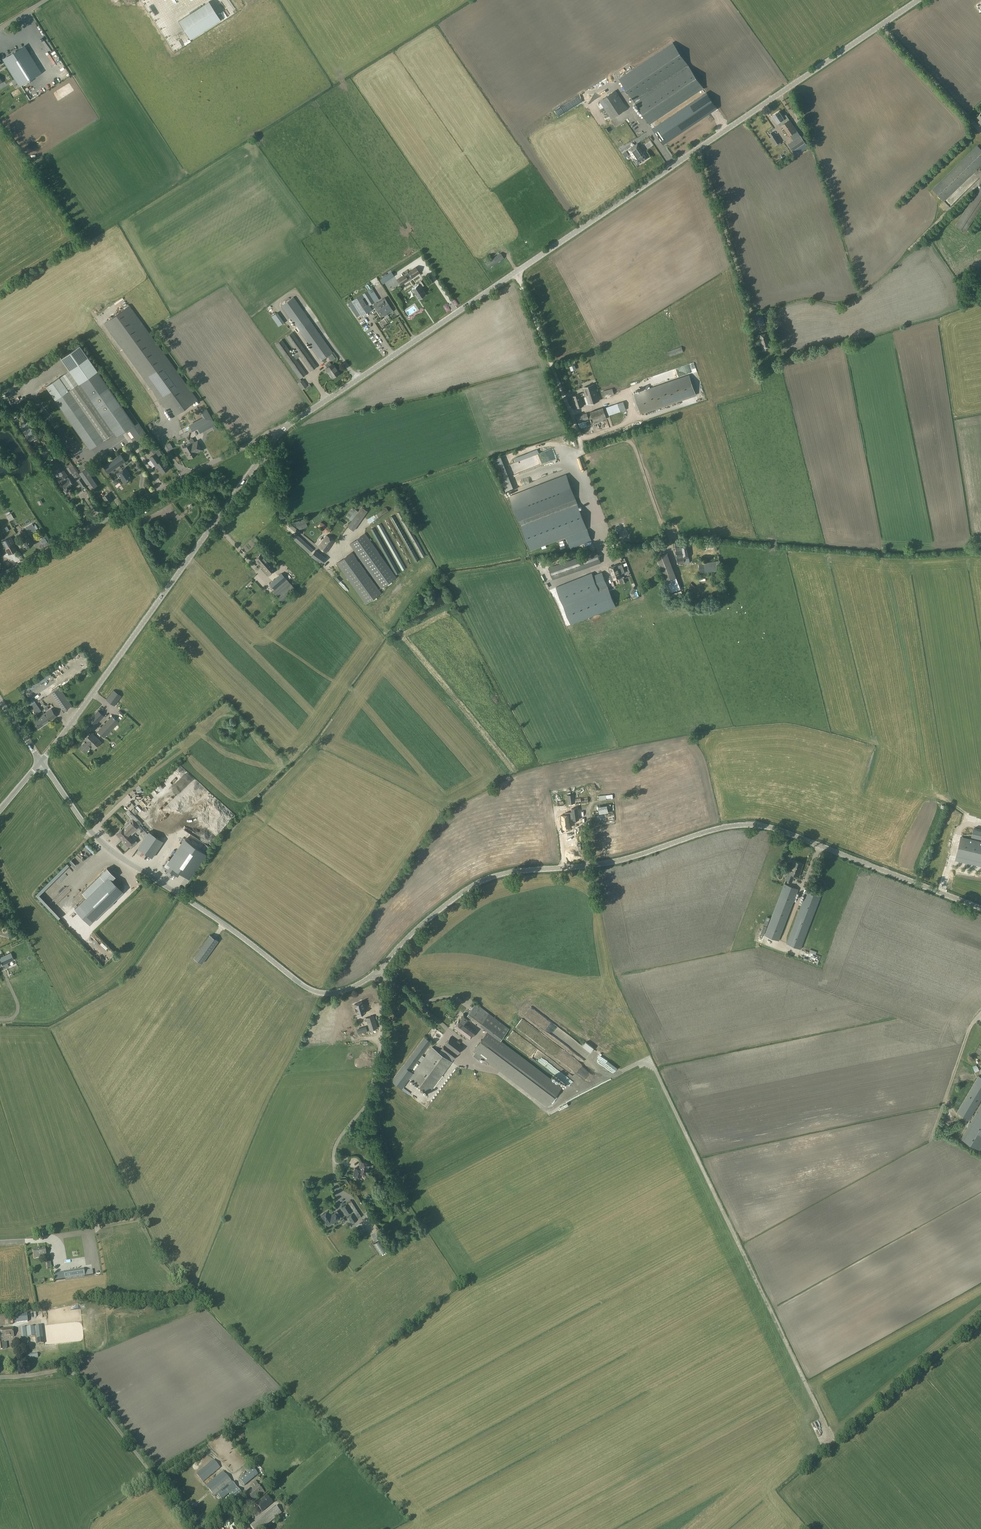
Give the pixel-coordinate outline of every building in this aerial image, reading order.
[(171,16),(198,0),(161,0),(171,16)] [(190,39),(220,20),(209,2),(178,21),(190,39)] [(650,125),(703,89),(672,43),(619,79),(650,125)] [(3,59),(19,86),(41,73),(25,46),(3,59)] [(706,93),(653,128),(666,145),(717,110),(706,93)] [(786,115),(783,117),(779,112),(773,116),(772,117),(776,123),(778,123),(780,126),(782,125),(790,136),(797,130),(786,115)] [(781,142),(776,134),(773,131),(769,134),(771,138),(770,138),(775,146),(781,142)] [(788,144),(793,152),(806,143),(800,136),(788,144)] [(633,159),(637,164),(648,157),(644,152),(642,153),(640,149),(641,149),(638,144),(628,150),(632,155),(633,154),(635,157),(633,159)] [(977,145),(932,189),(943,200),(980,163),(980,149),(977,145)] [(955,225),(966,232),(980,209),(980,186),(955,225)] [(945,204),(948,208),(961,196),(956,192),(954,194),(945,204)] [(486,263),(489,268),(504,258),(500,253),(486,263)] [(397,280),(400,285),(408,280),(409,281),(412,278),(420,273),(416,267),(408,272),(404,274),(405,274),(397,280)] [(391,272),(380,279),(383,284),(385,282),(394,276),(391,272)] [(425,284),(422,279),(419,281),(421,283),(419,285),(419,284),(418,284),(414,287),(412,289),(413,290),(418,299),(421,297),(425,294),(420,286),(422,285),(422,286),(425,284)] [(400,302),(396,294),(398,293),(396,288),(386,293),(393,306),(400,302)] [(374,302),(367,291),(348,303),(357,317),(360,315),(361,317),(372,310),(369,305),(374,302)] [(279,302),(299,331),(298,331),(320,361),(333,352),(311,322),(291,293),(279,302)] [(374,305),(381,316),(384,314),(385,316),(390,312),(389,311),(392,309),(385,298),(374,305)] [(197,399),(130,305),(104,323),(172,417),(197,399)] [(762,313),(754,315),(755,320),(756,320),(758,325),(764,323),(762,313)] [(293,355),(282,340),(275,345),(299,379),(307,374),(296,359),(300,357),(310,372),(317,367),(293,332),(286,337),(296,352),(293,355)] [(761,349),(771,347),(768,333),(758,335),(761,349)] [(69,390),(60,377),(47,386),(56,399),(55,399),(90,449),(114,432),(117,436),(128,428),(137,441),(146,434),(129,409),(125,412),(97,371),(98,370),(80,345),(61,358),(79,383),(69,390)] [(670,356),(683,352),(682,347),(668,351),(670,356)] [(119,371),(124,367),(121,362),(116,366),(119,371)] [(327,368),(326,369),(325,369),(325,370),(326,372),(327,372),(328,372),(333,378),(340,373),(333,364),(330,366),(328,362),(325,364),(327,368)] [(641,414),(696,395),(689,375),(634,394),(641,414)] [(297,383),(302,390),(307,387),(308,389),(311,387),(309,384),(307,386),(303,379),(297,383)] [(581,397),(586,395),(589,404),(599,400),(594,384),(583,388),(585,392),(572,396),(576,408),(584,406),(581,397)] [(604,398),(614,395),(612,389),(602,392),(604,398)] [(609,413),(625,408),(624,402),(607,408),(609,413)] [(606,415),(603,407),(590,412),(593,420),(595,423),(601,422),(602,420),(607,419),(606,415)] [(197,428),(212,420),(206,409),(199,412),(202,417),(194,422),(188,425),(192,431),(197,428)] [(149,429),(157,423),(155,420),(158,418),(152,410),(144,417),(147,421),(144,424),(149,429)] [(579,422),(589,419),(587,413),(577,416),(579,422)] [(172,421),(176,430),(186,425),(182,416),(172,421)] [(200,433),(215,425),(212,420),(197,428),(200,433)] [(193,437),(190,430),(178,434),(181,441),(193,437)] [(196,453),(202,449),(197,441),(191,444),(196,453)] [(161,461),(158,456),(161,454),(153,442),(144,449),(146,452),(150,449),(154,454),(149,457),(156,467),(158,466),(162,473),(170,468),(164,459),(161,461)] [(196,453),(191,444),(191,445),(190,444),(183,448),(189,458),(197,454),(196,453)] [(125,461),(120,455),(103,467),(108,473),(125,461)] [(51,464),(61,477),(63,480),(68,476),(57,460),(51,464)] [(77,480),(81,477),(70,461),(66,464),(77,480)] [(515,480),(511,481),(505,463),(494,467),(502,492),(524,484),(520,474),(514,476),(515,480)] [(125,467),(116,474),(120,478),(121,477),(122,479),(121,480),(124,484),(132,478),(128,473),(129,473),(125,467)] [(85,469),(80,473),(91,489),(97,485),(90,476),(91,475),(88,472),(85,469)] [(577,504),(566,474),(510,496),(519,521),(521,526),(577,504)] [(61,477),(57,479),(61,484),(62,483),(65,487),(64,488),(66,492),(70,489),(69,488),(74,484),(69,477),(69,478),(68,476),(63,480),(61,477)] [(86,485),(81,477),(77,480),(82,488),(86,485)] [(112,499),(108,493),(102,497),(106,503),(112,499)] [(587,529),(577,504),(521,526),(531,550),(587,529)] [(351,521),(358,511),(352,507),(346,517),(351,521)] [(367,520),(371,525),(387,513),(384,509),(367,520)] [(418,560),(394,515),(390,517),(415,561),(418,560)] [(295,522),(297,527),(306,523),(304,519),(295,522)] [(324,533),(326,532),(328,534),(331,529),(321,522),(318,526),(321,528),(320,530),(324,533)] [(405,568),(381,523),(377,525),(401,570),(405,568)] [(28,536),(31,534),(31,535),(37,532),(32,524),(21,531),(25,538),(22,540),(28,549),(34,546),(29,538),(28,536)] [(399,572),(374,527),(370,529),(395,574),(399,572)] [(591,540),(587,530),(567,537),(571,547),(591,540)] [(364,534),(350,544),(381,588),(396,577),(364,534)] [(326,535),(318,547),(326,552),(331,546),(334,541),(326,535)] [(14,543),(10,537),(1,541),(5,548),(13,543),(14,543)] [(313,549),(304,541),(300,545),(309,553),(313,549)] [(5,548),(7,552),(9,555),(17,551),(13,543),(5,548)] [(682,543),(674,544),(676,551),(683,550),(682,544),(682,543)] [(683,550),(676,551),(677,558),(684,557),(684,559),(689,558),(686,543),(682,544),(683,550)] [(315,551),(312,556),(322,563),(326,558),(315,551)] [(549,568),(553,580),(601,563),(597,552),(549,568)] [(351,553),(337,563),(366,604),(380,593),(351,553)] [(667,553),(657,557),(670,593),(680,589),(667,553)] [(260,566),(268,576),(276,569),(268,560),(267,560),(262,554),(255,559),(261,566),(260,566)] [(720,560),(699,564),(700,574),(722,570),(720,560)] [(612,580),(622,576),(618,565),(608,568),(611,576),(610,576),(611,580),(612,580)] [(685,568),(679,570),(683,581),(689,579),(685,568)] [(606,583),(602,572),(593,576),(592,573),(556,587),(571,624),(583,620),(616,606),(615,606),(606,583)] [(270,583),(274,589),(273,591),(282,602),(296,590),(282,573),(270,583)] [(568,636),(581,631),(579,626),(573,629),(571,625),(565,628),(568,636)] [(80,651),(48,669),(56,684),(65,679),(63,676),(65,675),(63,672),(69,668),(72,674),(75,672),(85,666),(82,661),(85,660),(80,651)] [(60,689),(52,694),(64,711),(72,706),(60,689)] [(122,696),(113,690),(106,700),(115,706),(122,696)] [(37,708),(39,712),(41,710),(35,702),(31,705),(34,710),(37,708)] [(51,709),(33,721),(38,728),(56,716),(51,709)] [(104,716),(98,711),(90,719),(95,724),(104,716)] [(97,731),(104,738),(119,722),(112,716),(97,731)] [(92,732),(84,740),(79,746),(85,752),(91,747),(94,749),(101,742),(92,732)] [(567,795),(569,807),(576,806),(575,799),(574,794),(567,795)] [(608,805),(598,806),(600,814),(609,813),(608,805)] [(561,819),(560,820),(560,824),(562,824),(562,828),(571,827),(570,819),(573,819),(573,820),(579,819),(578,807),(571,808),(572,812),(565,813),(566,815),(561,815),(561,819)] [(119,808),(112,814),(114,816),(121,811),(119,808)] [(125,826),(132,833),(137,829),(139,826),(138,825),(141,823),(129,810),(126,812),(132,819),(129,822),(128,822),(125,824),(125,825),(125,826)] [(119,832),(116,834),(128,847),(136,839),(131,834),(132,833),(125,826),(124,826),(124,827),(122,829),(121,828),(118,831),(119,832)] [(202,838),(208,844),(216,835),(210,829),(202,838)] [(149,832),(138,848),(152,857),(163,841),(149,832)] [(960,838),(957,851),(956,857),(980,863),(980,843),(960,838)] [(169,857),(163,866),(177,875),(180,871),(188,877),(205,852),(185,839),(171,859),(169,857)] [(81,848),(57,873),(63,879),(72,869),(77,874),(89,862),(87,860),(94,853),(90,848),(85,853),(81,848)] [(798,876),(799,877),(802,869),(801,868),(803,863),(793,859),(790,868),(785,880),(792,882),(794,878),(797,879),(798,876)] [(79,904),(74,909),(90,924),(94,919),(123,891),(112,879),(115,876),(107,868),(86,889),(90,893),(79,904)] [(783,888),(765,936),(779,941),(799,889),(785,884),(784,885),(782,884),(781,887),(783,888)] [(806,892),(786,944),(801,949),(821,898),(806,892)] [(61,898),(56,902),(60,906),(65,901),(61,898)] [(210,935),(194,958),(202,964),(218,941),(210,935)] [(4,969),(9,966),(7,963),(14,960),(10,953),(0,958),(0,960),(4,969)] [(0,982),(0,995),(17,989),(13,977),(0,982)] [(358,1016),(367,1013),(363,1002),(355,1005),(358,1016)] [(562,1086),(501,1041),(509,1029),(476,1004),(467,1015),(488,1031),(474,1050),(476,1051),(473,1056),(479,1061),(482,1056),(547,1105),(562,1086)] [(459,1019),(457,1023),(463,1027),(466,1024),(470,1018),(464,1014),(460,1019),(459,1019)] [(374,1015),(366,1018),(370,1031),(378,1028),(374,1015)] [(457,1023),(453,1027),(469,1039),(475,1031),(466,1024),(463,1027),(457,1023)] [(451,1036),(441,1050),(454,1060),(464,1047),(451,1036)] [(424,1037),(403,1066),(410,1071),(432,1042),(424,1037)] [(433,1048),(410,1078),(429,1094),(452,1063),(433,1048)] [(591,1062),(593,1058),(595,1059),(599,1051),(592,1048),(587,1059),(591,1062)] [(567,1067),(576,1073),(581,1065),(562,1052),(568,1057),(566,1059),(570,1062),(567,1067)] [(603,1060),(588,1077),(594,1084),(610,1066),(603,1060)] [(957,1112),(969,1119),(980,1099),(980,1077),(978,1076),(957,1112)] [(980,1147),(980,1105),(961,1139),(980,1150),(980,1147)] [(355,1168),(353,1175),(360,1177),(361,1173),(366,1174),(368,1167),(369,1167),(370,1167),(370,1166),(370,1165),(370,1164),(369,1164),(369,1163),(362,1162),(360,1168),(359,1168),(359,1169),(355,1168)] [(347,1203),(342,1207),(347,1214),(352,1211),(347,1203)] [(328,1211),(321,1215),(324,1219),(324,1221),(325,1222),(327,1225),(333,1222),(333,1223),(339,1219),(336,1214),(332,1216),(328,1211)] [(353,1212),(348,1216),(352,1223),(358,1219),(353,1212)] [(34,1258),(46,1256),(45,1248),(33,1250),(34,1258)] [(64,1272),(65,1279),(85,1276),(83,1269),(64,1272)] [(14,1325),(28,1324),(27,1313),(13,1315),(13,1319),(4,1320),(5,1320),(5,1325),(14,1324),(14,1325)] [(20,1328),(21,1339),(35,1337),(36,1345),(44,1344),(42,1326),(20,1328)] [(13,1328),(1,1329),(2,1338),(13,1337),(13,1328)] [(213,1460),(196,1474),(203,1483),(220,1468),(213,1460)] [(223,1471),(205,1486),(215,1497),(232,1483),(223,1471)] [(251,1472),(240,1480),(243,1485),(255,1476),(251,1472)] [(255,1487),(247,1494),(253,1500),(261,1494),(262,1495),(264,1493),(263,1492),(264,1491),(255,1481),(252,1483),(255,1487)] [(236,1488),(230,1493),(235,1500),(238,1498),(239,1499),(242,1496),(241,1495),(242,1494),(236,1488)] [(276,1496),(282,1503),(288,1497),(282,1491),(276,1496)] [(262,1500),(256,1505),(262,1512),(273,1503),(266,1495),(261,1499),(262,1500)] [(277,1499),(273,1501),(278,1509),(281,1507),(279,1503),(280,1503),(277,1499)] [(250,1527),(252,1528),(265,1528),(267,1528),(266,1526),(281,1514),(275,1506),(250,1527)]
